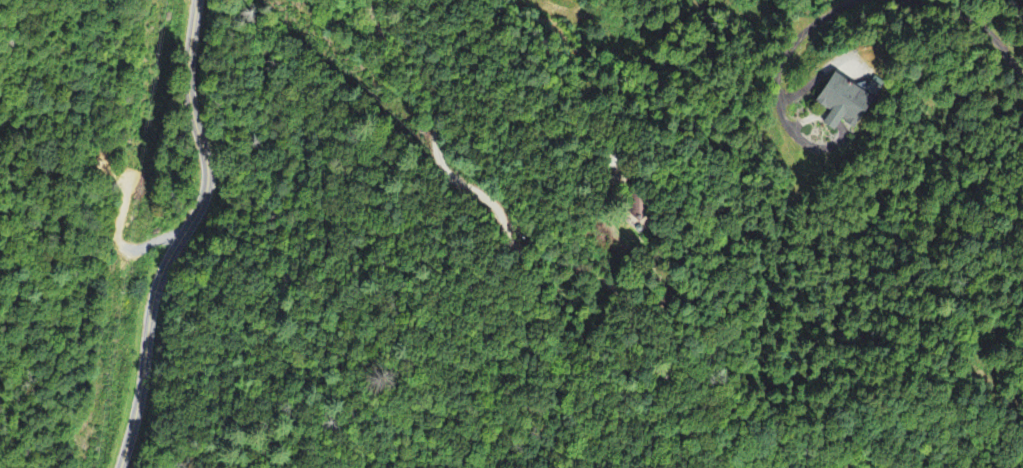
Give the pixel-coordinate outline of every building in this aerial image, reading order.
[(818,105),(832,115),(825,126),(836,133),(842,123),(855,132),(884,87),(875,81),(866,94),(838,75),(818,105)]
